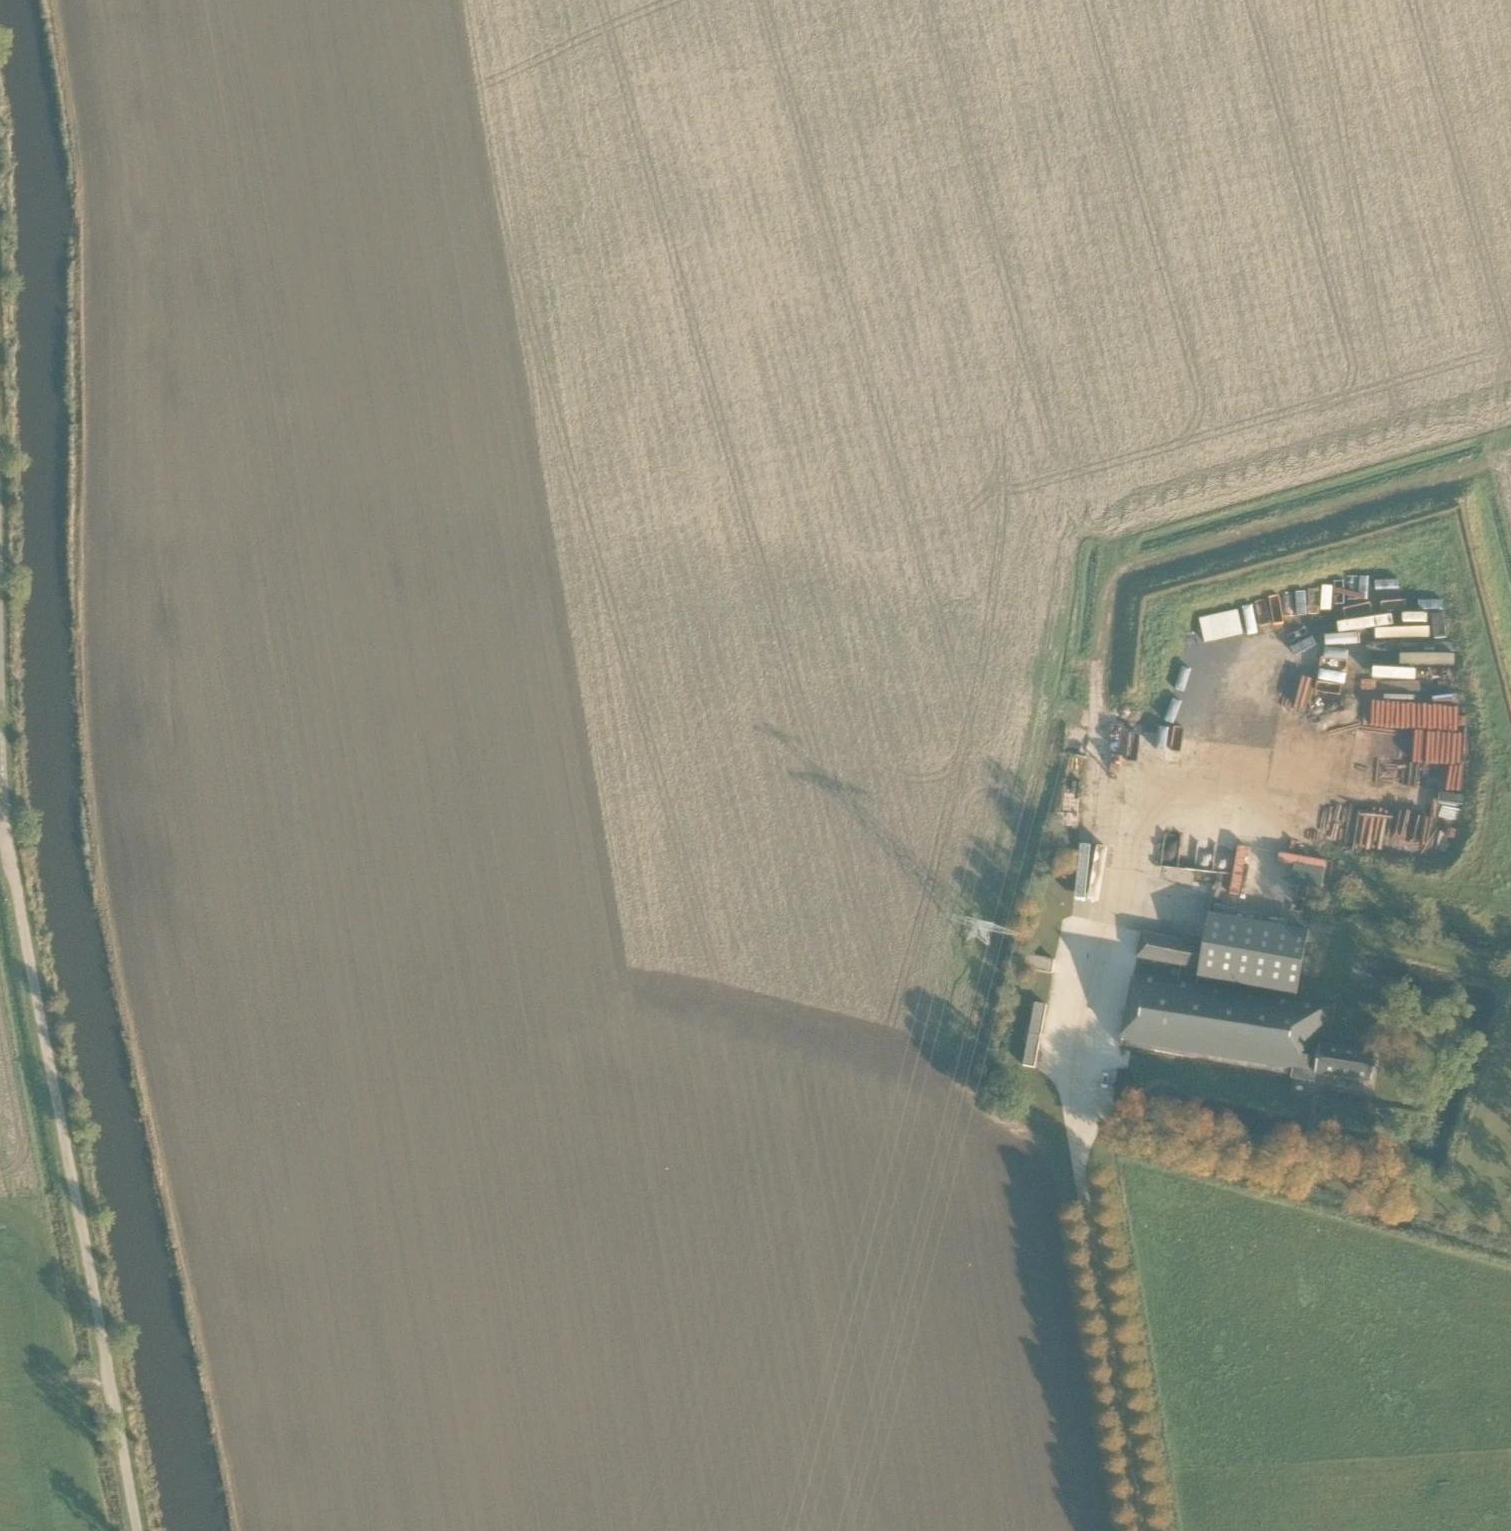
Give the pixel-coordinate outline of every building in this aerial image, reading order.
[(1303,726),(1309,682),(1288,679),(1282,722),(1303,726)] [(1161,704),(1128,706),(1129,735),(1163,733),(1161,704)] [(1308,930),(1209,913),(1202,944),(1142,932),(1137,956),(1181,965),(1178,980),(1134,973),(1119,1048),(1314,1081),(1315,1072),(1371,1081),(1375,1053),(1320,1045),(1329,1003),(1298,998),(1298,1001),(1196,983),(1197,975),(1296,993),(1308,930)] [(1027,955),(1025,969),(1052,973),(1055,960),(1027,955)] [(1035,1003),(1023,1066),(1035,1068),(1046,1005),(1035,1003)]
